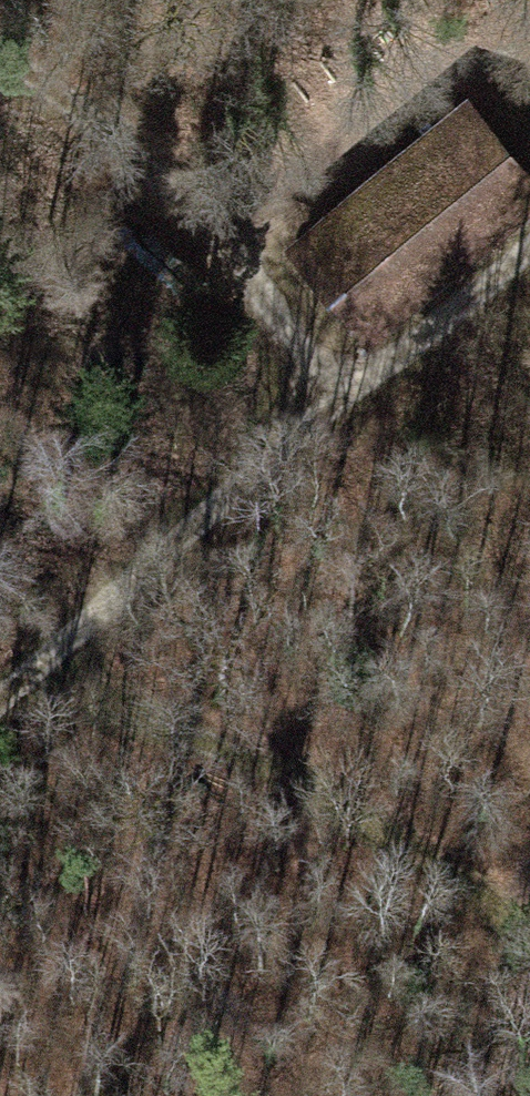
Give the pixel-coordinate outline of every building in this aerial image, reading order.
[(497,92),(302,256),(367,332),(529,195),(529,131),(497,92)]
